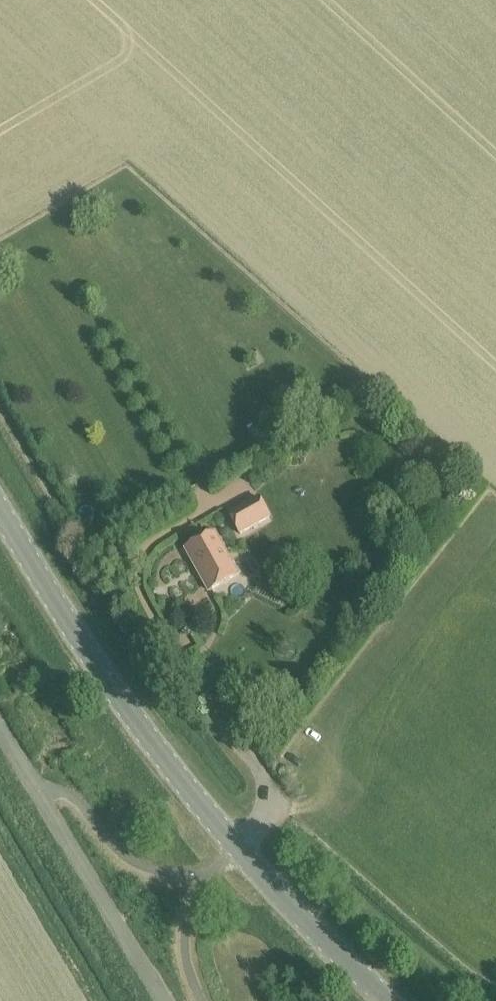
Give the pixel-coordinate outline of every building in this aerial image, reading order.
[(259,497),(227,514),(239,536),(271,518),(259,497)] [(186,555),(192,566),(196,564),(209,587),(237,571),(217,537),(186,555)] [(1,629),(3,633),(13,626),(0,605),(0,629),(1,629)]
